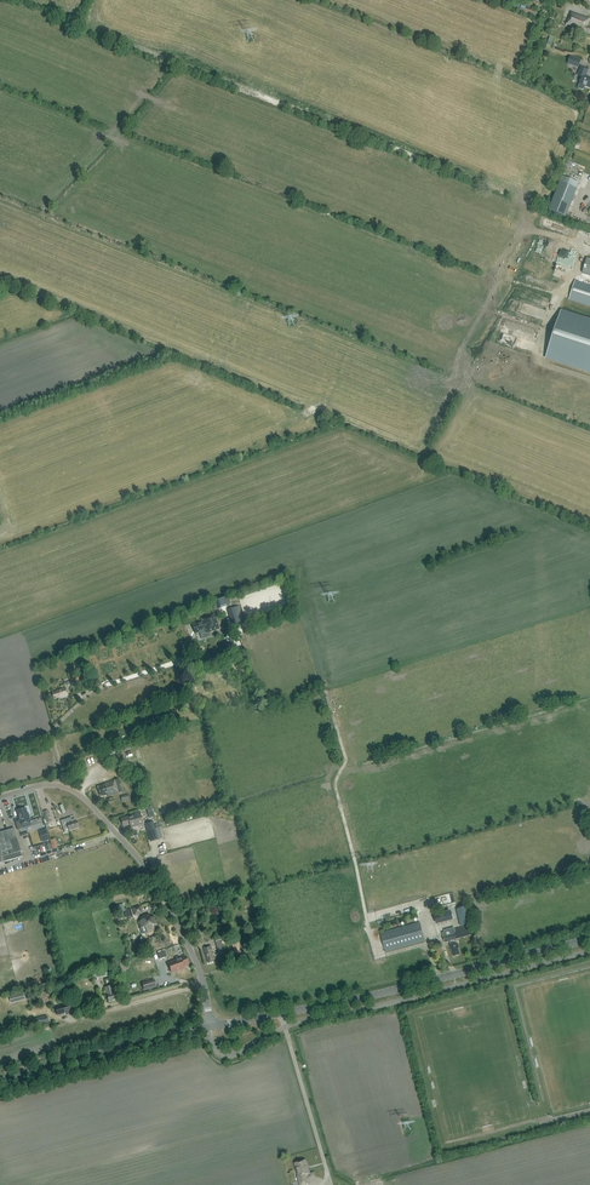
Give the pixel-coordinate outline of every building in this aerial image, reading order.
[(522,6),(520,13),(536,18),(538,11),(522,6)] [(587,27),(589,19),(571,13),(566,26),(582,31),(582,33),(587,34),(587,33),(589,35),(589,28),(587,27)] [(550,37),(549,45),(557,46),(558,38),(550,37)] [(578,68),(581,60),(570,56),(567,64),(578,68)] [(587,77),(587,76),(589,69),(581,66),(578,75),(583,77),(579,88),(579,89),(583,90),(584,90),(585,86),(589,88),(589,78),(587,77)] [(560,182),(549,211),(566,217),(577,189),(560,182)] [(576,251),(575,250),(574,249),(572,248),(571,247),(569,247),(568,247),(566,247),(565,248),(563,248),(562,249),(561,250),(560,251),(559,253),(559,254),(559,256),(559,257),(559,259),(559,260),(560,262),(561,263),(562,264),(564,265),(565,265),(566,266),(568,266),(570,266),(571,265),(572,265),(574,264),(575,263),(576,262),(577,260),(577,259),(577,257),(577,255),(577,253),(576,251)] [(575,281),(569,299),(589,306),(589,286),(575,281)] [(546,357),(589,372),(589,321),(561,312),(546,357)] [(513,331),(515,322),(504,320),(503,329),(513,331)] [(502,330),(498,341),(533,352),(537,339),(530,337),(532,332),(531,332),(532,330),(527,329),(525,337),(502,330)] [(229,606),(226,598),(215,602),(217,610),(229,606)] [(238,624),(233,608),(227,610),(232,626),(238,624)] [(219,628),(214,613),(201,618),(202,621),(192,624),(195,633),(205,629),(206,632),(219,628)] [(57,699),(68,695),(65,687),(57,690),(58,692),(53,694),(54,699),(56,698),(57,699)] [(175,704),(177,709),(192,704),(190,699),(175,704)] [(118,731),(120,741),(133,737),(130,727),(118,731)] [(140,750),(136,751),(135,748),(128,750),(129,753),(128,753),(129,760),(142,757),(140,750)] [(98,787),(101,797),(107,795),(108,796),(118,793),(123,791),(119,779),(114,780),(104,783),(104,785),(98,787)] [(18,830),(22,829),(21,824),(30,821),(29,816),(28,816),(26,809),(16,811),(19,821),(15,822),(18,830)] [(52,822),(48,810),(44,811),(47,823),(52,822)] [(135,815),(133,816),(132,815),(121,819),(123,827),(130,825),(131,828),(143,824),(140,813),(135,814),(135,815)] [(67,823),(67,824),(63,825),(64,828),(68,827),(69,831),(79,828),(76,820),(67,823)] [(150,842),(158,839),(153,822),(145,824),(150,842)] [(14,828),(0,832),(0,863),(4,862),(22,857),(21,851),(14,828)] [(124,903),(115,906),(117,912),(126,910),(124,903)] [(456,909),(461,927),(472,924),(467,906),(456,909)] [(126,918),(128,918),(133,916),(131,909),(125,911),(126,918)] [(438,924),(453,920),(451,912),(436,917),(438,924)] [(151,919),(150,915),(142,917),(143,921),(140,922),(142,928),(145,928),(146,931),(153,929),(153,926),(156,925),(154,918),(151,919)] [(386,952),(425,941),(420,923),(381,933),(386,952)] [(451,945),(450,945),(451,951),(452,950),(454,956),(460,955),(458,948),(459,948),(457,939),(472,935),(469,926),(443,934),(443,937),(445,943),(449,941),(451,945)] [(218,951),(224,949),(221,940),(215,941),(218,951)] [(239,942),(232,944),(236,954),(242,951),(239,942)] [(205,955),(206,955),(208,963),(214,962),(214,959),(215,959),(211,945),(203,948),(205,955)] [(160,959),(167,957),(165,951),(158,954),(160,959)] [(186,957),(169,963),(170,967),(170,968),(171,968),(172,972),(174,972),(184,968),(183,966),(188,964),(186,957)] [(112,975),(110,968),(90,973),(92,979),(96,978),(96,979),(112,975)] [(156,987),(154,980),(142,983),(144,990),(156,987)] [(113,992),(111,985),(105,986),(109,1001),(120,998),(117,990),(113,992)] [(64,1005),(55,1007),(58,1015),(66,1012),(67,1013),(72,1012),(69,1002),(64,1004),(64,1005)] [(48,1022),(47,1016),(28,1020),(30,1026),(48,1022)] [(299,1177),(298,1177),(300,1184),(303,1184),(308,1184),(306,1175),(310,1173),(306,1161),(295,1164),(299,1177)]
